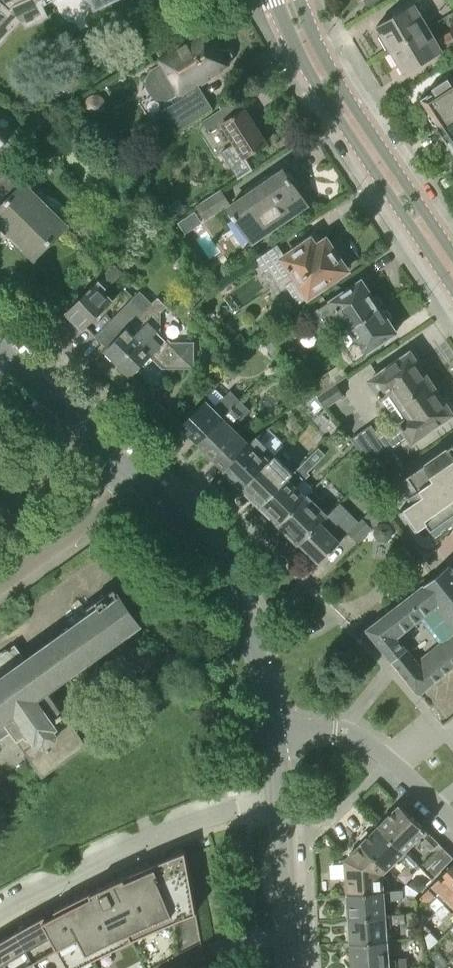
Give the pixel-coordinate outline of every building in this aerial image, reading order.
[(23,22),(25,26),(48,16),(42,3),(43,2),(44,3),(49,0),(0,0),(0,41),(20,19),(23,22)] [(378,37),(388,52),(432,25),(419,2),(378,26),(383,34),(378,37)] [(388,52),(396,66),(400,64),(405,73),(446,49),(446,48),(452,44),(452,36),(450,31),(439,37),(432,25),(388,52)] [(220,51),(207,29),(160,56),(163,62),(151,68),(146,78),(146,87),(151,95),(159,99),(169,99),(181,92),(182,93),(184,96),(162,110),(175,132),(213,108),(198,84),(228,66),(233,55),(230,50),(220,51)] [(422,98),(431,113),(430,113),(429,119),(433,125),(438,126),(439,125),(440,127),(452,119),(452,81),(452,82),(449,78),(433,88),(435,90),(422,98)] [(97,95),(96,95),(95,95),(94,95),(93,96),(92,96),(91,97),(90,97),(90,98),(89,99),(88,100),(88,101),(87,102),(87,103),(87,104),(87,105),(87,106),(87,107),(88,108),(88,109),(89,110),(89,111),(90,111),(90,112),(91,112),(92,113),(93,113),(94,114),(95,114),(96,114),(97,114),(98,114),(99,114),(100,113),(101,113),(102,112),(103,112),(103,111),(104,111),(104,110),(105,109),(105,108),(106,107),(106,106),(106,105),(106,104),(106,103),(106,102),(105,101),(105,100),(104,99),(104,98),(103,98),(103,97),(102,97),(101,96),(100,96),(99,95),(98,95),(97,95)] [(222,110),(204,121),(210,131),(222,124),(223,123),(235,142),(222,150),(240,178),(253,169),(245,157),(267,143),(245,109),(241,112),(228,120),(222,110)] [(439,128),(452,150),(452,119),(440,127),(439,128)] [(8,142),(0,134),(0,151),(8,142)] [(0,209),(0,225),(4,228),(35,259),(40,254),(62,231),(67,226),(25,185),(41,169),(24,152),(0,176),(0,190),(10,199),(0,209)] [(247,194),(219,212),(243,248),(307,205),(284,170),(270,179),(267,176),(245,191),(247,194)] [(150,187),(144,191),(151,201),(157,197),(150,187)] [(206,220),(230,203),(220,189),(196,205),(206,220)] [(277,245),(258,257),(267,271),(270,270),(277,280),(282,288),(287,285),(299,302),(347,271),(344,267),(346,262),(341,255),(336,254),(326,240),(316,247),(309,237),(299,244),(301,247),(285,258),(277,245)] [(83,331),(117,297),(109,289),(124,274),(115,265),(67,312),(73,318),(71,320),(83,331)] [(343,318),(350,329),(381,309),(379,306),(382,300),(379,295),(372,296),(362,280),(307,316),(316,330),(337,317),(340,320),(343,318)] [(95,336),(106,347),(151,302),(140,291),(95,336)] [(197,310),(205,319),(212,313),(212,306),(207,301),(197,310)] [(130,377),(152,356),(167,339),(148,321),(159,310),(151,302),(106,347),(107,348),(105,351),(130,377)] [(381,309),(350,329),(341,335),(348,347),(340,352),(348,364),(397,333),(389,321),(392,315),(388,310),(382,310),(381,309)] [(292,321),(270,336),(277,346),(299,331),(292,321)] [(172,343),(171,368),(193,369),(194,344),(172,343)] [(410,353),(370,380),(381,396),(392,412),(402,405),(432,384),(421,367),(424,365),(416,353),(412,356),(410,353)] [(339,364),(309,384),(311,387),(317,395),(337,383),(347,376),(339,364)] [(337,383),(317,395),(325,408),(345,395),(337,383)] [(351,438),(371,463),(378,458),(390,475),(404,466),(391,447),(398,443),(408,436),(412,442),(452,415),(452,414),(451,412),(452,410),(452,408),(447,399),(444,401),(432,384),(402,405),(392,412),(400,424),(390,431),(386,430),(379,435),(372,424),(351,438)] [(205,401),(180,426),(197,442),(239,400),(231,392),(225,397),(217,389),(205,401)] [(239,400),(197,442),(225,470),(250,445),(232,427),(249,410),(239,400)] [(250,445),(225,470),(242,487),(270,458),(262,450),(265,446),(257,438),(250,445)] [(396,508),(412,531),(423,523),(433,537),(452,523),(452,445),(396,484),(407,500),(396,508)] [(270,458),(242,487),(261,506),(296,470),(277,451),(274,455),(270,458)] [(296,470),(261,506),(279,524),(308,495),(313,490),(314,489),(304,480),(310,474),(308,472),(314,466),(307,460),(296,470)] [(308,495),(279,524),(299,544),(322,521),(321,520),(324,517),(327,513),(318,505),(323,500),(313,490),(308,495)] [(369,512),(363,518),(373,527),(379,522),(384,516),(374,507),(369,512)] [(322,521),(299,544),(319,563),(341,540),(331,530),(334,527),(324,517),(321,520),(322,521)] [(358,543),(373,527),(363,518),(348,533),(358,543)] [(393,538),(394,530),(389,523),(381,522),(375,527),(374,535),(378,541),(386,543),(393,538)] [(449,564),(423,585),(437,603),(436,604),(452,625),(452,569),(449,564)] [(367,628),(391,659),(418,694),(432,683),(417,663),(395,636),(422,615),(422,620),(439,642),(445,642),(452,635),(452,625),(436,604),(437,603),(423,585),(367,628)] [(0,655),(0,740),(13,731),(44,775),(88,743),(86,741),(85,742),(47,690),(139,623),(114,588),(88,607),(91,612),(26,659),(15,644),(0,655)] [(436,648),(417,663),(432,683),(452,667),(452,635),(436,648)] [(381,824),(379,826),(404,851),(419,836),(432,849),(438,842),(400,805),(388,817),(386,814),(378,822),(381,824)] [(415,863),(404,851),(379,826),(371,834),(369,832),(361,839),(363,841),(361,844),(386,869),(395,860),(398,863),(400,860),(409,869),(415,863)] [(386,869),(361,844),(345,859),(348,894),(389,890),(387,873),(382,873),(386,869)] [(452,858),(452,857),(442,846),(424,864),(436,875),(452,858)] [(67,903),(43,916),(70,967),(105,945),(196,912),(185,851),(168,857),(152,864),(98,887),(101,894),(95,897),(92,891),(67,903)] [(452,896),(452,864),(420,897),(426,903),(435,893),(437,896),(441,891),(450,899),(452,896)] [(410,884),(419,892),(427,884),(422,879),(416,878),(410,884)] [(389,890),(348,894),(350,918),(386,916),(384,903),(390,902),(390,899),(403,898),(403,890),(389,890)] [(436,913),(441,918),(451,909),(452,911),(452,896),(450,899),(436,913)] [(386,916),(350,918),(352,943),(388,941),(387,928),(392,927),(391,924),(405,923),(405,922),(413,922),(412,914),(386,916)] [(43,916),(28,924),(17,930),(38,967),(69,967),(70,967),(43,916)] [(17,930),(2,939),(0,940),(0,960),(4,967),(38,967),(17,930)] [(352,943),(354,967),(409,967),(408,959),(389,960),(388,941),(352,943)] [(447,965),(437,953),(430,958),(434,967),(443,967),(447,965)]
